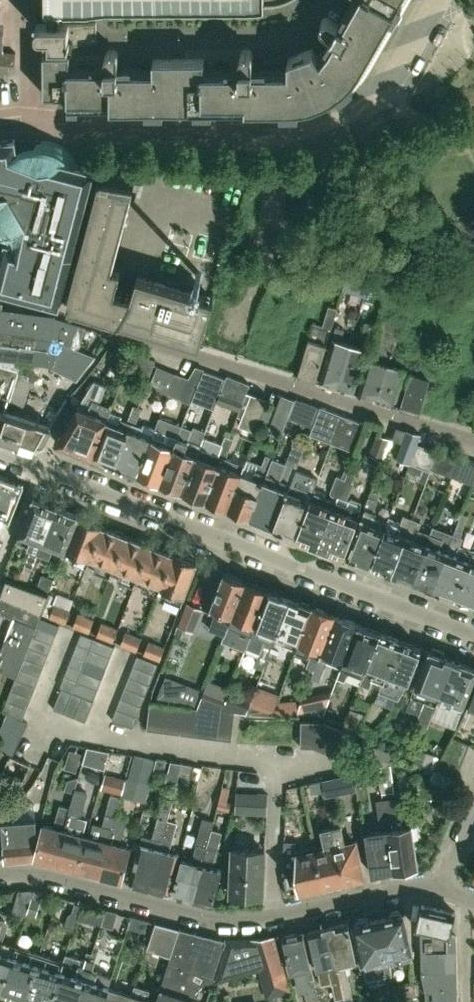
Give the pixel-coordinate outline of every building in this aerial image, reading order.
[(290,0),(286,2),(283,3),(279,4),(276,5),(272,5),(264,5),(264,0),(46,0),(46,1),(43,1),(42,1),(40,2),(39,2),(38,3),(37,5),(37,6),(36,7),(36,9),(36,24),(36,26),(36,27),(37,29),(37,30),(38,31),(40,32),(41,32),(42,33),(50,33),(50,40),(44,40),(44,47),(44,94),(68,94),(68,107),(290,105),(295,105),(300,105),(305,104),(310,103),(315,102),(319,100),(324,98),(329,96),(333,93),(337,91),(341,88),(345,84),(349,81),(352,77),(356,73),(359,69),(361,65),(398,0),(290,0)] [(16,52),(0,51),(0,64),(15,65),(16,52)] [(59,303),(59,300),(93,169),(91,168),(91,169),(79,165),(77,163),(76,160),(75,157),(73,155),(71,152),(69,150),(66,148),(63,146),(61,144),(57,143),(54,141),(51,140),(48,140),(44,139),(41,139),(37,155),(36,155),(36,154),(34,153),(34,154),(30,153),(27,153),(24,153),(20,153),(17,154),(15,140),(15,138),(13,138),(0,140),(0,219),(1,220),(3,222),(6,223),(9,224),(11,242),(8,241),(6,240),(5,242),(6,243),(0,267),(0,287),(57,302),(59,303)] [(75,177),(74,161),(49,164),(52,196),(71,194),(69,178),(75,177)] [(68,306),(120,321),(120,320),(200,344),(214,299),(166,284),(154,281),(137,275),(131,295),(115,291),(121,269),(112,267),(135,181),(132,181),(133,177),(117,174),(117,178),(102,176),(101,180),(97,179),(88,215),(92,216),(90,225),(86,223),(80,246),(84,247),(82,254),(77,253),(76,258),(80,259),(74,282),(73,282),(73,283),(73,284),(74,284),(69,303),(68,303),(68,305),(68,306)] [(350,290),(357,270),(349,268),(343,288),(350,290)] [(0,308),(0,332),(18,335),(52,339),(53,337),(55,317),(55,316),(0,308)] [(68,345),(75,323),(76,322),(67,318),(66,319),(55,317),(53,337),(52,339),(57,341),(59,342),(68,345)] [(320,382),(337,387),(350,342),(341,340),(344,328),(336,326),(333,337),(320,382)] [(18,335),(0,332),(0,341),(16,343),(18,352),(14,353),(13,360),(17,372),(50,380),(59,386),(69,390),(85,367),(88,364),(95,356),(68,345),(59,342),(57,341),(53,348),(48,345),(26,351),(25,341),(17,341),(18,335)] [(154,361),(138,355),(134,366),(138,367),(135,374),(148,378),(154,361)] [(368,395),(426,407),(433,374),(412,369),(413,367),(375,359),(368,395)] [(180,398),(191,403),(192,400),(204,370),(205,368),(195,364),(188,377),(180,398)] [(150,386),(168,394),(172,383),(176,373),(158,366),(154,375),(150,386)] [(6,412),(13,392),(13,390),(7,389),(12,371),(0,368),(0,410),(6,412)] [(214,409),(216,403),(220,393),(225,379),(204,370),(192,400),(214,409)] [(188,377),(176,373),(172,383),(168,394),(180,398),(188,377)] [(249,383),(227,375),(225,379),(220,393),(243,401),(249,383)] [(57,442),(92,456),(107,417),(96,413),(107,385),(94,380),(79,407),(57,442)] [(255,431),(267,400),(252,394),(239,425),(255,431)] [(283,395),(269,427),(282,432),(295,400),(283,395)] [(297,398),(290,417),(313,426),(320,407),(297,398)] [(110,410),(107,417),(92,456),(114,465),(137,406),(134,405),(128,420),(121,417),(122,415),(110,410)] [(114,465),(137,473),(151,437),(155,428),(143,424),(143,425),(136,423),(141,408),(137,406),(114,465)] [(313,426),(310,434),(332,442),(343,415),(321,406),(320,407),(313,426)] [(51,426),(6,412),(0,410),(0,432),(41,445),(51,426)] [(343,415),(332,442),(355,452),(366,424),(343,415)] [(137,473),(159,482),(182,426),(160,417),(155,428),(151,437),(137,473)] [(159,482),(182,491),(203,438),(205,431),(193,426),(192,430),(182,426),(159,482)] [(408,430),(397,458),(411,463),(412,462),(419,444),(422,435),(408,430)] [(205,499),(227,508),(241,472),(223,465),(234,438),(226,435),(222,445),(229,448),(225,457),(222,456),(205,499)] [(378,435),(371,455),(383,459),(383,458),(390,439),(378,435)] [(203,438),(182,491),(186,492),(185,495),(194,498),(196,495),(205,499),(222,456),(225,457),(229,448),(222,445),(203,438)] [(272,457),(249,516),(273,526),(306,443),(296,438),(294,438),(284,462),(272,457)] [(273,526),(296,534),(313,491),(291,483),(306,443),(273,526)] [(419,444),(412,462),(430,470),(431,467),(432,468),(439,450),(419,444)] [(439,450),(432,468),(453,476),(460,457),(439,450)] [(227,508),(249,516),(272,457),(262,454),(259,463),(255,462),(249,475),(241,472),(227,508)] [(453,476),(473,484),(473,482),(473,461),(460,457),(453,476)] [(296,534),(320,544),(335,507),(351,465),(350,465),(344,479),(336,477),(328,497),(313,491),(296,534)] [(351,465),(335,507),(320,544),(329,547),(329,546),(343,552),(357,515),(362,505),(361,502),(351,498),(349,499),(347,504),(345,504),(353,482),(352,482),(356,468),(351,465)] [(10,518),(24,483),(0,474),(0,515),(10,518)] [(370,563),(385,526),(388,519),(375,514),(376,511),(373,510),(377,500),(378,493),(371,491),(365,507),(362,517),(347,554),(370,563)] [(38,551),(41,542),(55,506),(47,502),(47,503),(33,498),(19,533),(16,542),(27,546),(27,547),(31,548),(25,564),(32,567),(38,551)] [(63,554),(66,548),(78,515),(65,510),(65,509),(55,506),(41,542),(38,551),(50,555),(50,554),(61,559),(63,554)] [(453,533),(454,534),(447,551),(433,587),(454,595),(471,552),(459,547),(463,537),(459,536),(467,515),(461,513),(453,533)] [(370,563),(391,571),(406,534),(412,517),(404,514),(400,523),(388,519),(385,526),(370,563)] [(10,519),(0,515),(0,545),(10,519)] [(66,548),(63,554),(72,557),(70,561),(86,567),(87,563),(96,566),(94,570),(110,576),(111,572),(119,575),(118,580),(133,586),(135,581),(143,584),(141,589),(180,604),(185,594),(197,562),(195,561),(194,559),(188,556),(186,557),(173,552),(173,553),(171,552),(170,550),(165,548),(163,548),(147,542),(147,540),(141,538),(139,539),(123,533),(123,531),(117,529),(115,530),(103,525),(100,524),(99,521),(94,519),(92,520),(78,515),(66,548)] [(412,517),(406,534),(391,571),(398,574),(398,573),(412,579),(430,533),(419,529),(420,521),(412,517)] [(433,587),(447,551),(454,534),(453,533),(433,525),(430,533),(412,579),(433,587)] [(471,552),(454,595),(456,596),(455,600),(466,604),(467,600),(469,601),(470,600),(473,602),(473,553),(471,552)] [(230,621),(232,615),(245,580),(223,572),(208,612),(230,621)] [(47,593),(53,579),(42,574),(37,589),(47,593)] [(0,616),(0,667),(17,674),(19,668),(23,657),(28,646),(32,636),(36,625),(40,615),(48,593),(47,593),(37,589),(7,578),(0,597),(0,609),(2,610),(0,616)] [(268,589),(245,580),(232,615),(230,621),(226,632),(222,642),(227,644),(231,634),(234,635),(239,625),(252,630),(255,623),(268,589)] [(268,589),(255,623),(252,630),(265,635),(254,665),(262,668),(289,597),(282,594),(281,595),(280,594),(280,592),(271,589),(271,590),(269,590),(269,589),(268,589)] [(282,643),(296,648),(299,641),(312,606),(310,605),(311,604),(302,600),(301,602),(299,601),(300,601),(289,597),(262,668),(263,669),(276,636),(284,639),(282,643)] [(202,608),(186,602),(178,626),(194,631),(202,608)] [(64,622),(70,609),(55,603),(49,616),(64,622)] [(313,606),(312,606),(299,641),(296,648),(295,651),(310,657),(306,666),(314,669),(335,614),(313,606)] [(88,631),(93,618),(92,618),(79,613),(73,625),(88,631)] [(341,666),(341,668),(358,623),(335,614),(314,669),(321,672),(326,661),(341,666)] [(111,640),(116,627),(102,621),(97,634),(111,640)] [(358,622),(358,623),(341,668),(337,677),(346,681),(349,671),(363,677),(367,667),(380,631),(358,622)] [(36,625),(32,636),(52,644),(56,633),(36,625)] [(136,649),(140,637),(126,631),(121,643),(136,649)] [(387,676),(388,675),(401,639),(380,631),(367,667),(363,677),(359,682),(369,685),(372,677),(383,681),(385,676),(387,676)] [(90,649),(94,638),(81,633),(77,644),(90,649)] [(48,654),(52,644),(32,636),(28,646),(48,654)] [(110,657),(115,646),(94,638),(90,649),(110,657)] [(385,676),(383,681),(394,685),(389,694),(398,696),(406,682),(421,646),(401,639),(388,675),(387,676),(385,676)] [(158,658),(164,647),(149,641),(144,653),(158,658)] [(77,644),(73,654),(86,660),(90,649),(77,644)] [(28,646),(23,657),(44,665),(48,654),(28,646)] [(428,723),(429,724),(453,659),(443,655),(445,651),(433,646),(431,650),(429,649),(412,696),(430,702),(429,706),(425,707),(421,716),(429,719),(428,723)] [(90,649),(86,660),(106,668),(110,657),(90,649)] [(86,660),(73,654),(69,665),(81,670),(86,660)] [(137,655),(133,666),(153,674),(158,663),(137,655)] [(40,676),(44,665),(23,657),(19,668),(40,676)] [(453,659),(429,724),(437,727),(442,713),(441,710),(442,703),(461,710),(463,705),(473,678),(473,667),(453,659)] [(86,660),(81,670),(102,678),(106,668),(86,660)] [(77,681),(81,670),(69,665),(64,676),(77,681)] [(149,685),(153,674),(133,666),(129,677),(149,685)] [(19,668),(17,674),(15,678),(35,686),(40,676),(19,668)] [(98,689),(102,678),(81,670),(77,681),(98,689)] [(77,681),(64,676),(60,687),(73,692),(77,681)] [(129,677),(125,687),(145,695),(149,685),(129,677)] [(31,697),(35,686),(15,678),(11,689),(31,697)] [(73,692),(94,700),(98,689),(77,681),(73,692)] [(181,682),(174,701),(193,705),(200,689),(181,682)] [(280,695),(257,686),(247,713),(273,714),(280,695)] [(141,706),(145,695),(125,687),(120,698),(141,706)] [(205,687),(200,700),(221,708),(226,694),(205,687)] [(61,688),(53,708),(64,713),(72,692),(61,688)] [(11,689),(7,700),(27,708),(31,697),(11,689)] [(233,691),(229,690),(222,707),(232,708),(233,706),(246,711),(249,703),(232,696),(233,691)] [(453,736),(470,744),(473,745),(473,730),(470,729),(473,717),(473,690),(468,705),(453,736)] [(64,713),(75,717),(83,696),(73,692),(72,692),(64,713)] [(93,701),(83,696),(75,717),(85,721),(93,701)] [(120,698),(116,709),(137,717),(141,706),(120,698)] [(23,718),(27,708),(7,700),(2,710),(23,718)] [(302,700),(279,701),(274,713),(297,713),(298,713),(302,700)] [(147,729),(159,730),(162,703),(150,701),(147,729)] [(159,730),(171,732),(174,704),(162,703),(159,730)] [(171,732),(183,733),(186,706),(174,704),(171,732)] [(183,733),(195,735),(199,707),(186,706),(183,733)] [(195,735),(207,737),(211,709),(199,707),(195,735)] [(366,714),(350,708),(343,728),(355,733),(366,714)] [(132,727),(137,717),(116,709),(112,719),(132,727)] [(207,737),(219,738),(223,710),(211,709),(207,737)] [(223,710),(219,738),(231,740),(235,711),(223,710)] [(9,754),(13,756),(28,722),(6,713),(0,727),(0,750),(9,754)] [(301,721),(300,746),(312,747),(313,721),(301,721)] [(313,721),(312,747),(323,751),(334,725),(324,721),(313,721)] [(334,725),(323,751),(335,756),(345,730),(334,725)] [(345,730),(335,756),(346,760),(356,760),(354,734),(345,730)] [(470,744),(453,736),(447,748),(465,755),(470,744)] [(447,748),(442,760),(460,767),(465,755),(447,748)] [(128,770),(131,754),(120,752),(117,768),(128,770)] [(13,756),(9,754),(2,771),(24,781),(32,765),(13,756)] [(390,757),(377,758),(381,787),(383,798),(389,798),(391,810),(390,811),(393,828),(389,829),(395,869),(418,864),(412,825),(418,824),(417,813),(401,815),(398,796),(397,786),(394,786),(390,757)] [(166,760),(157,758),(154,770),(163,773),(166,760)] [(381,787),(377,758),(369,759),(373,788),(381,787)] [(437,770),(456,778),(460,767),(442,760),(437,770)] [(101,788),(122,794),(126,779),(105,773),(101,788)] [(445,789),(438,808),(449,812),(456,794),(445,789)] [(228,792),(221,790),(217,807),(228,810),(230,801),(226,800),(228,792)] [(256,803),(256,793),(236,792),(236,802),(256,803)] [(389,798),(383,798),(384,804),(378,805),(382,829),(366,831),(372,873),(394,869),(395,869),(389,829),(393,828),(390,811),(391,810),(389,798)] [(54,863),(75,868),(84,834),(73,831),(79,809),(81,802),(72,799),(70,807),(69,807),(54,863)] [(60,804),(54,826),(43,823),(35,854),(37,858),(54,863),(69,807),(60,804)] [(142,835),(129,882),(148,887),(169,811),(161,808),(154,834),(153,838),(142,835)] [(346,821),(363,820),(362,808),(345,809),(346,821)] [(148,887),(168,893),(179,853),(168,850),(176,821),(167,819),(169,811),(148,887)] [(80,869),(100,875),(115,819),(105,816),(99,838),(89,835),(80,869)] [(37,829),(36,817),(1,820),(4,859),(30,857),(37,829)] [(173,894),(192,899),(213,819),(203,817),(191,862),(182,860),(173,894)] [(130,846),(119,843),(125,822),(115,819),(100,875),(119,880),(122,878),(130,846)] [(212,904),(212,903),(221,870),(211,868),(221,830),(212,828),(214,819),(213,819),(192,899),(212,904)] [(343,881),(363,876),(355,841),(344,843),(340,825),(331,827),(343,881)] [(316,850),(324,885),(343,881),(331,827),(321,829),(325,848),(316,850)] [(284,879),(287,894),(324,885),(316,850),(315,847),(305,849),(306,853),(296,854),(296,851),(296,850),(296,841),(284,841),(282,879),(284,879)] [(265,850),(233,848),(231,894),(243,894),(242,899),(260,900),(260,895),(263,895),(265,850)] [(13,914),(25,918),(33,892),(30,892),(20,892),(13,914)] [(458,1000),(456,935),(450,932),(455,912),(421,904),(416,928),(420,929),(420,935),(421,973),(425,991),(425,1001),(459,1001),(459,1000),(458,1000)] [(389,915),(379,917),(391,967),(396,966),(393,953),(412,949),(404,912),(403,912),(400,909),(390,911),(389,915)] [(129,928),(145,932),(148,920),(132,916),(129,928)] [(355,928),(362,958),(367,980),(392,974),(390,968),(391,967),(379,917),(369,920),(366,917),(356,919),(356,923),(354,923),(355,928)] [(0,919),(0,987),(2,988),(16,946),(2,941),(5,931),(7,924),(5,920),(0,919)] [(362,958),(355,928),(350,929),(348,921),(334,924),(328,925),(345,1001),(354,1001),(352,996),(353,996),(346,965),(357,963),(357,959),(362,958)] [(147,949),(171,956),(180,929),(156,922),(147,949)] [(328,925),(322,926),(323,927),(309,930),(317,968),(321,986),(332,984),(335,999),(336,999),(337,1001),(345,1001),(328,925)] [(171,956),(164,976),(209,991),(226,940),(204,935),(180,929),(171,956)] [(303,931),(283,936),(291,972),(293,971),(298,993),(304,992),(307,1001),(314,1001),(319,1001),(304,935),(303,931)] [(288,988),(274,937),(251,939),(229,940),(216,981),(259,969),(266,994),(288,988)] [(16,993),(26,996),(40,953),(16,946),(2,988),(17,992),(16,993)] [(47,1001),(50,1001),(63,961),(40,953),(26,996),(35,999),(36,999),(47,1001)] [(90,960),(82,957),(82,958),(66,953),(64,961),(63,961),(50,1001),(76,1001),(90,960)] [(76,1001),(104,1001),(109,986),(112,977),(93,971),(95,961),(90,960),(76,1001)] [(209,991),(164,976),(156,1001),(206,1001),(209,991)] [(413,983),(395,987),(398,1001),(399,1001),(417,998),(413,983)] [(156,1001),(147,998),(150,989),(135,985),(133,993),(132,993),(129,1001),(156,1001)] [(109,986),(104,1001),(129,1001),(132,993),(109,986)]
